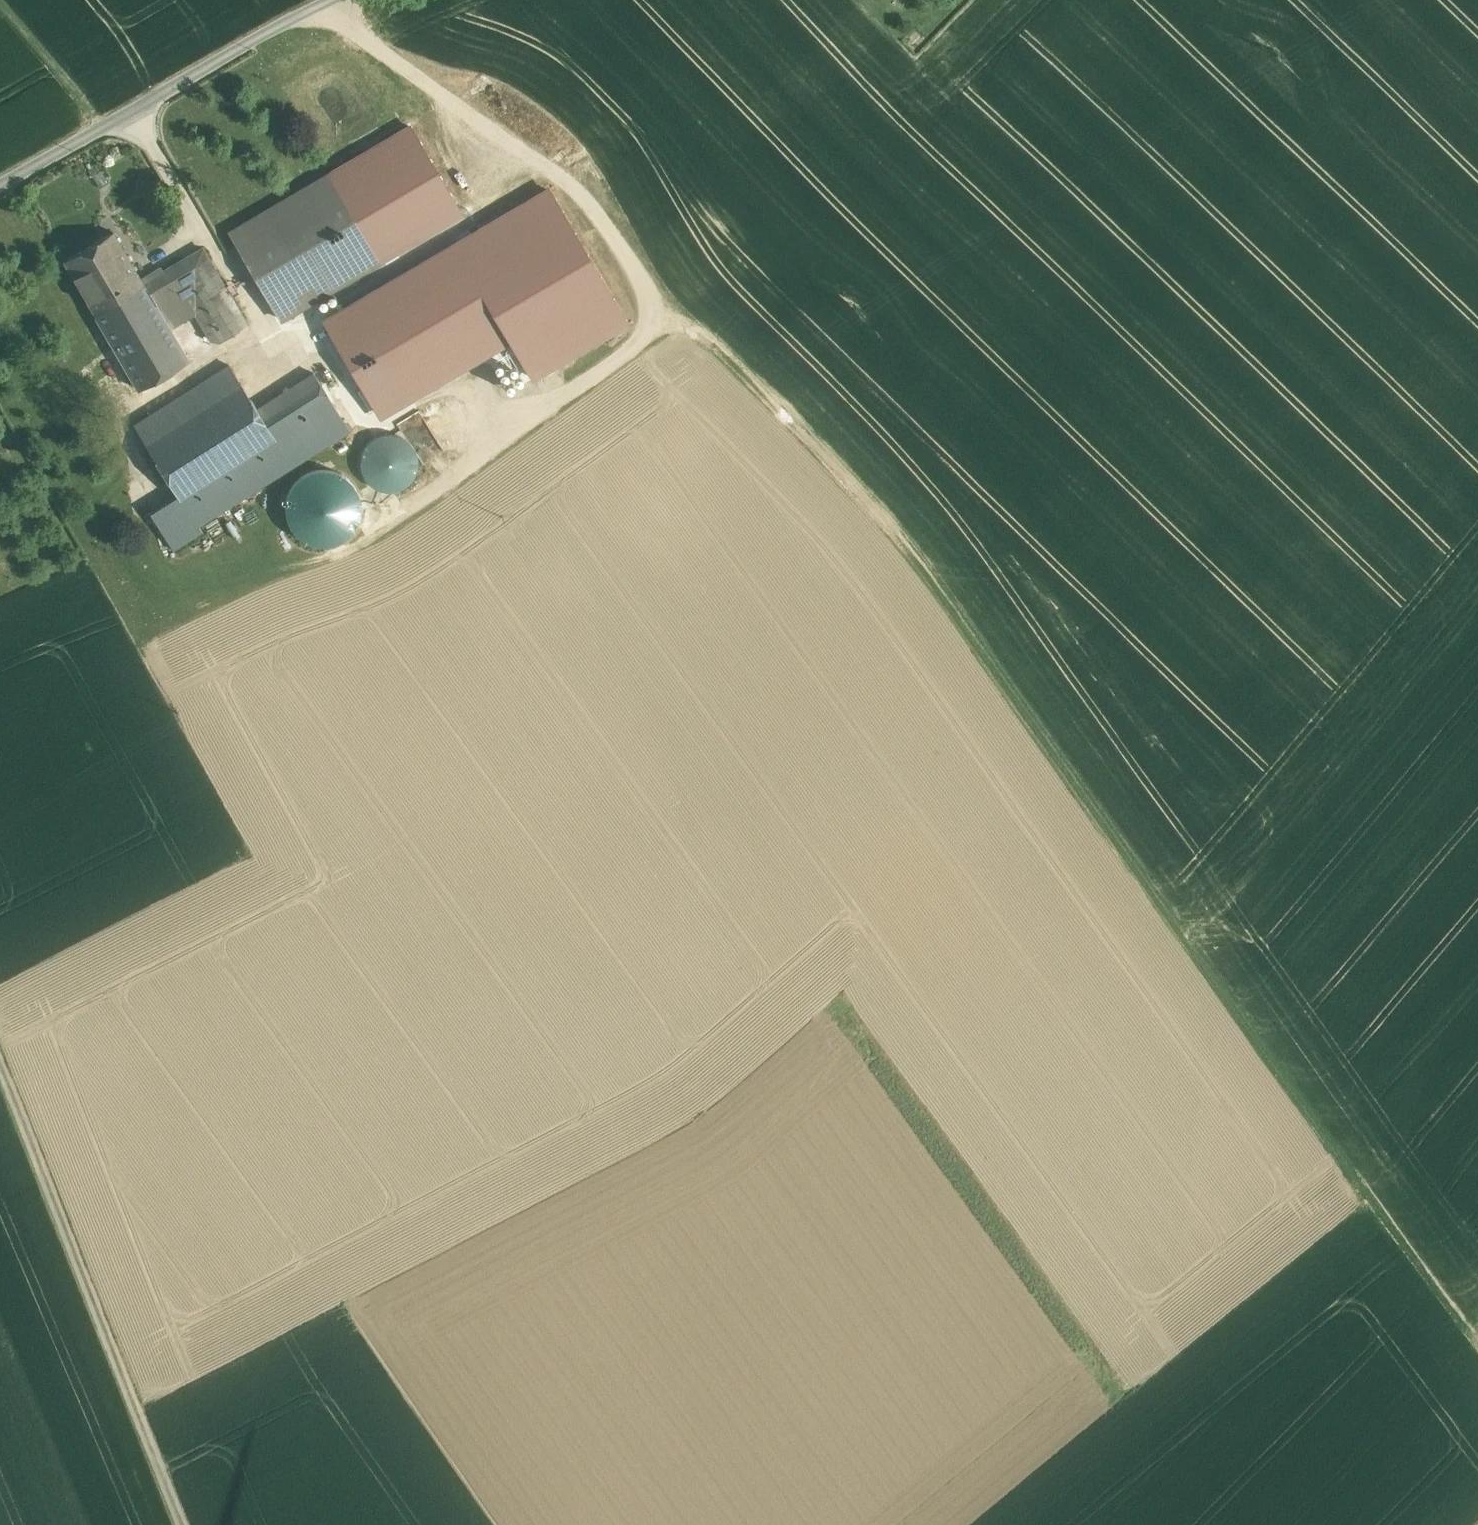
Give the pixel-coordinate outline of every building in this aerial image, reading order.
[(330,173),(230,232),(281,319),(381,260),(330,173)] [(616,329),(548,191),(312,305),(365,414),(506,346),(520,375),(616,329)] [(143,282),(113,231),(64,260),(140,388),(188,359),(169,327),(154,300),(143,282)] [(202,248),(182,260),(194,280),(214,268),(202,248)] [(182,260),(143,282),(154,300),(186,281),(187,284),(194,280),(182,260)] [(194,280),(187,284),(217,335),(221,341),(248,325),(214,268),(194,280)] [(186,281),(154,300),(169,327),(195,312),(211,339),(217,335),(187,284),(186,281)] [(230,364),(135,424),(180,494),(181,496),(182,498),(277,438),(259,410),(230,364)] [(316,374),(259,410),(277,438),(334,402),(316,374)] [(334,402),(277,438),(295,466),(351,430),(334,402)] [(418,473),(420,462),(418,451),(412,441),(402,435),(391,433),(380,435),(371,442),(364,451),(362,462),(365,473),(371,483),(381,489),(392,491),(403,489),(412,482),(418,473)] [(277,438),(182,498),(200,526),(201,525),(295,466),(277,438)] [(180,494),(152,512),(176,549),(205,531),(201,525),(200,526),(182,498),(181,496),(180,494)]
